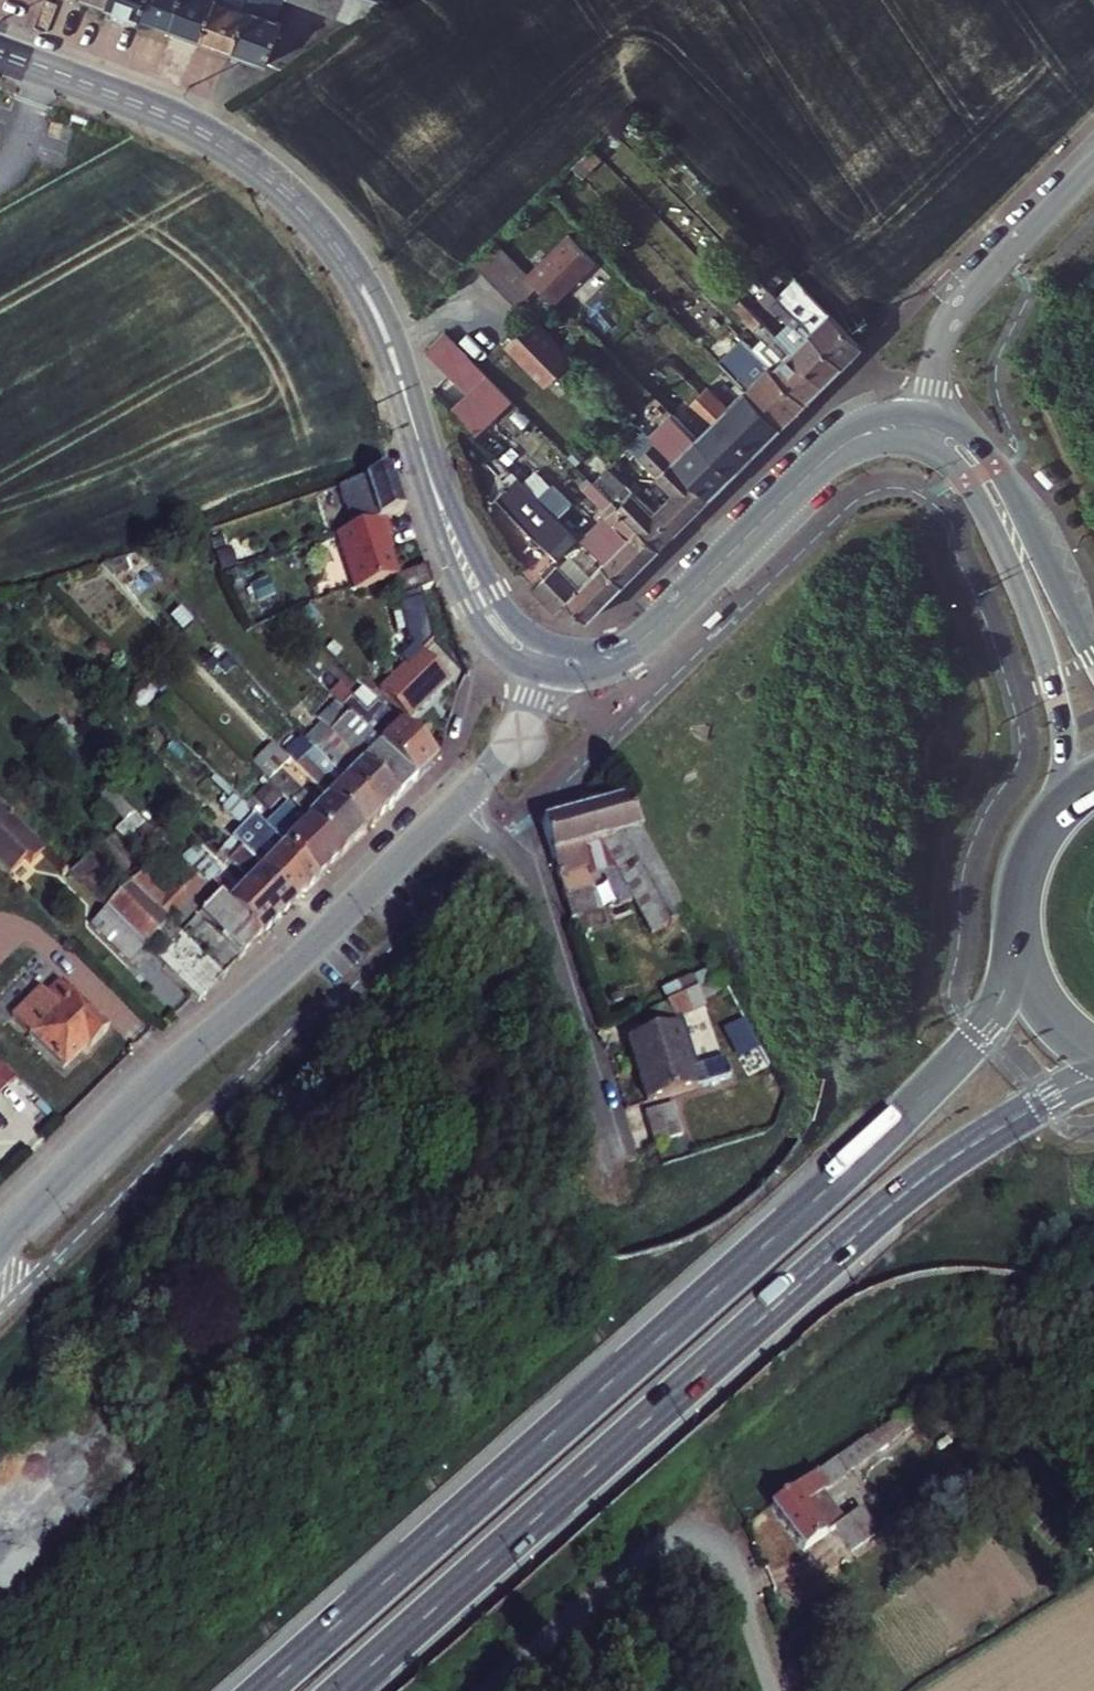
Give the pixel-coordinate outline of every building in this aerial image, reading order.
[(78,9),(81,0),(54,0),(78,9)] [(78,9),(109,20),(116,0),(81,0),(78,9)] [(109,20),(140,31),(151,0),(116,0),(109,20)] [(140,31),(170,42),(184,3),(185,0),(151,0),(140,31)] [(264,75),(299,87),(314,46),(306,41),(319,6),(367,25),(376,0),(290,0),(286,12),(277,36),(264,75)] [(248,26),(234,64),(264,75),(277,36),(286,12),(256,2),(248,26)] [(215,14),(217,9),(203,4),(201,9),(184,3),(170,42),(201,53),(215,14)] [(201,53),(234,64),(248,26),(249,21),(236,16),(234,21),(215,14),(201,53)] [(574,230),(534,270),(546,282),(562,298),(602,257),(574,230)] [(502,238),(479,261),(524,304),(546,282),(534,270),(502,238)] [(859,336),(792,270),(772,289),(778,296),(839,357),(859,336)] [(839,357),(778,296),(770,304),(788,323),(778,332),(822,375),(839,357)] [(553,382),(580,356),(540,316),(513,343),(553,382)] [(448,328),(425,350),(449,372),(470,350),(448,328)] [(753,328),(745,336),(803,394),(822,375),(778,332),(774,336),(783,345),(777,352),(753,328)] [(803,394),(745,336),(732,348),(755,371),(743,382),(779,417),(803,394)] [(705,377),(694,387),(752,444),(779,417),(743,382),(727,366),(711,383),(705,377)] [(752,444),(694,387),(684,397),(705,417),(694,428),(732,465),(752,444)] [(732,465),(694,428),(673,408),(651,431),(709,487),(732,465)] [(709,487),(651,431),(641,440),(647,447),(641,451),(673,484),(655,502),(675,521),(709,487)] [(675,521),(655,502),(624,471),(618,477),(602,461),(594,470),(613,489),(660,535),(675,521)] [(575,526),(513,466),(494,485),(555,547),(575,526)] [(399,518),(386,476),(332,492),(338,507),(356,501),(362,514),(340,522),(345,535),(379,524),(399,518)] [(660,535),(613,489),(604,496),(610,504),(605,505),(627,528),(619,536),(603,553),(623,573),(660,535)] [(384,543),(379,524),(345,535),(332,539),(348,592),(376,583),(390,578),(380,545),(384,543)] [(544,567),(566,588),(586,609),(623,573),(603,553),(579,578),(557,555),(551,561),(545,555),(538,562),(544,567)] [(566,588),(544,567),(530,580),(551,603),(566,588)] [(408,573),(376,583),(381,600),(414,589),(408,573)] [(398,666),(374,689),(400,715),(437,680),(402,645),(390,658),(398,666)] [(315,750),(337,773),(372,811),(405,778),(348,721),(326,700),(310,716),(351,759),(342,767),(319,743),(313,748),(315,750)] [(418,750),(392,724),(380,736),(365,720),(359,724),(352,717),(348,721),(405,778),(425,758),(418,750)] [(355,828),(319,792),(309,801),(273,765),(283,756),(266,738),(245,761),(282,798),(334,849),(355,828)] [(372,811),(337,773),(315,750),(296,769),(319,792),(355,828),(372,811)] [(310,874),(259,822),(228,792),(217,803),(260,846),(248,859),(286,897),(310,874)] [(334,849),(282,798),(259,822),(310,874),(334,849)] [(17,852),(23,857),(37,844),(0,807),(0,869),(17,852)] [(251,933),(286,897),(248,859),(226,837),(215,848),(242,876),(227,890),(206,870),(210,866),(191,846),(178,860),(203,885),(208,890),(251,933)] [(551,855),(577,940),(601,933),(641,921),(648,934),(683,915),(642,837),(551,855)] [(96,903),(133,940),(188,995),(251,933),(208,890),(192,906),(187,902),(203,885),(178,860),(171,853),(149,876),(134,862),(131,866),(126,862),(122,866),(126,870),(96,903)] [(78,894),(83,890),(64,870),(59,875),(78,894)] [(119,954),(133,940),(96,903),(81,919),(119,954)] [(715,975),(633,1014),(643,1042),(624,1049),(648,1109),(720,1086),(711,1063),(684,1073),(666,1029),(700,1016),(697,1009),(727,998),(715,975)] [(32,990),(5,1018),(51,1061),(72,1039),(79,1045),(98,1025),(54,983),(40,997),(32,990)] [(742,1019),(723,1030),(749,1075),(768,1064),(742,1019)] [(685,1133),(674,1106),(645,1118),(655,1144),(685,1133)] [(797,1509),(838,1479),(828,1463),(765,1504),(799,1551),(825,1532),(835,1545),(861,1528),(840,1500),(807,1523),(797,1509)]
